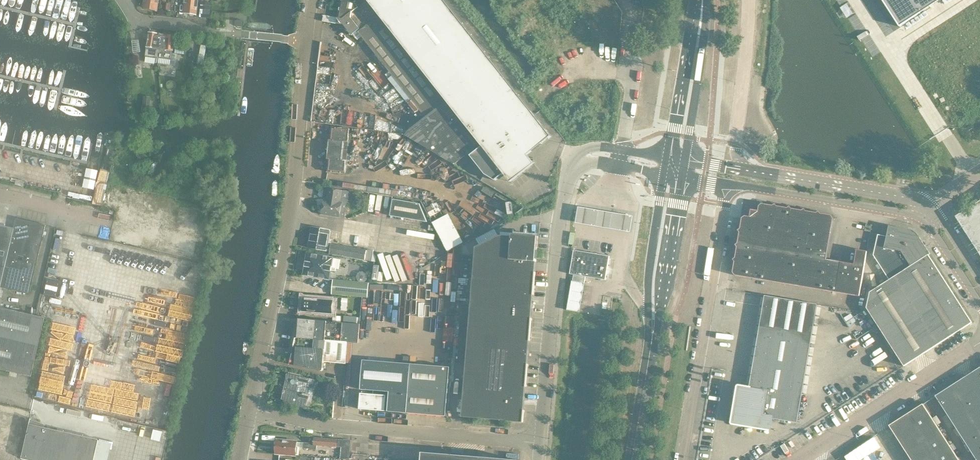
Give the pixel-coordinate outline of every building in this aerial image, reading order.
[(156,10),(157,0),(144,0),(143,9),(156,10)] [(198,0),(184,0),(184,4),(185,4),(184,14),(189,15),(191,16),(193,17),(194,16),(196,16),(198,0)] [(379,16),(372,8),(366,0),(342,0),(337,23),(344,24),(353,34),(354,36),(359,31),(367,41),(394,76),(426,117),(420,121),(425,127),(411,138),(455,164),(479,145),(445,102),(379,16)] [(445,0),(368,0),(482,146),(470,155),(485,174),(495,180),(504,173),(511,181),(533,162),(526,154),(550,134),(445,0)] [(513,74),(564,41),(539,0),(455,0),(513,74)] [(900,25),(939,0),(884,0),(900,25)] [(211,18),(211,2),(201,2),(201,17),(211,18)] [(145,58),(158,60),(162,34),(156,34),(155,32),(152,32),(150,33),(149,33),(145,58)] [(162,34),(158,60),(172,62),(175,36),(174,36),(172,35),(169,34),(168,35),(162,34)] [(201,45),(197,65),(203,66),(207,46),(201,45)] [(348,144),(350,129),(332,127),(331,140),(329,139),(329,143),(348,144)] [(347,160),(348,150),(348,144),(329,143),(328,159),(329,159),(329,160),(351,163),(351,161),(347,160)] [(351,163),(329,160),(328,172),(346,173),(346,167),(351,168),(351,163)] [(110,172),(101,170),(101,172),(100,172),(92,204),(102,206),(110,172)] [(322,214),(340,217),(342,202),(340,202),(342,190),(329,188),(327,199),(324,199),(322,214)] [(427,222),(420,203),(393,199),(390,216),(427,222)] [(956,216),(979,253),(979,201),(956,216)] [(827,259),(833,218),(831,215),(821,213),(819,211),(817,213),(806,211),(805,209),(802,210),(792,208),(790,206),(788,208),(777,206),(775,204),(773,205),(762,203),(759,205),(759,210),(750,216),(745,216),(742,218),(741,228),(738,230),(740,232),(738,243),(736,244),(737,247),(736,257),(733,259),(735,261),(733,272),(735,275),(860,296),(867,251),(857,249),(855,264),(827,259)] [(614,214),(579,209),(576,224),(611,230),(631,233),(633,217),(614,214)] [(14,229),(0,288),(29,295),(45,226),(16,220),(14,229)] [(930,254),(917,233),(913,230),(889,225),(887,236),(878,234),(874,255),(889,280),(870,292),(867,308),(904,366),(972,322),(929,255),(930,254)] [(0,288),(14,229),(0,226),(0,289),(0,288)] [(367,250),(328,243),(330,230),(312,227),(309,247),(330,252),(329,254),(365,261),(366,254),(367,250)] [(198,236),(158,228),(154,249),(194,258),(198,236)] [(128,233),(127,242),(142,246),(144,236),(128,233)] [(536,260),(538,236),(512,234),(512,236),(513,236),(511,258),(536,260)] [(511,258),(513,236),(512,236),(498,235),(476,247),(475,255),(511,258)] [(574,252),(570,273),(605,279),(609,258),(610,256),(608,255),(608,256),(607,255),(607,256),(577,250),(576,250),(574,250),(573,252),(574,252)] [(334,257),(308,253),(304,275),(330,279),(332,266),(333,266),(334,257)] [(535,283),(536,272),(535,272),(536,260),(511,258),(475,255),(474,278),(535,283)] [(533,306),(534,295),(535,283),(474,278),(472,301),(533,306)] [(367,297),(368,283),(333,279),(332,294),(367,297)] [(585,284),(572,282),(567,312),(580,314),(585,284)] [(736,408),(733,422),(770,428),(772,418),(797,422),(817,304),(765,295),(749,389),(739,387),(737,401),(735,400),(735,401),(736,401),(735,407),(734,407),(734,408),(736,408)] [(330,305),(330,300),(303,298),(302,311),(313,311),(314,312),(317,313),(318,312),(326,312),(327,305),(330,305)] [(531,329),(532,318),(533,306),(472,301),(470,324),(531,329)] [(31,377),(44,319),(0,308),(0,370),(31,377)] [(299,322),(290,364),(321,371),(322,371),(322,370),(323,370),(323,369),(324,362),(346,364),(348,342),(359,343),(360,324),(299,318),(299,322)] [(529,352),(530,341),(531,329),(470,324),(468,347),(529,352)] [(528,364),(529,354),(529,352),(468,347),(466,370),(527,375),(528,364)] [(388,411),(407,413),(411,364),(363,360),(361,389),(390,392),(388,411)] [(411,364),(407,413),(447,416),(451,367),(411,364)] [(936,395),(936,396),(977,459),(979,459),(979,367),(936,395)] [(525,398),(526,387),(527,375),(466,370),(464,393),(525,398)] [(316,379),(288,374),(285,390),(284,390),(283,393),(284,393),(283,399),(300,406),(301,404),(306,405),(309,396),(310,396),(311,394),(306,393),(307,387),(314,389),(316,379)] [(387,395),(361,393),(359,409),(385,411),(387,395)] [(524,410),(525,398),(464,393),(462,417),(507,420),(507,421),(524,422),(525,410),(524,410)] [(923,404),(923,403),(889,425),(912,459),(959,459),(923,404)] [(30,410),(0,404),(0,454),(20,458),(30,410)] [(23,459),(94,459),(98,441),(98,440),(44,428),(45,425),(30,420),(30,419),(21,459),(23,459)] [(317,449),(317,445),(342,447),(341,459),(349,459),(350,441),(350,440),(314,438),(313,443),(303,442),(303,448),(317,449)] [(276,451),(276,453),(296,455),(298,442),(277,440),(277,445),(276,446),(275,450),(276,451)] [(848,459),(877,459),(873,453),(864,458),(858,448),(845,455),(848,459)]
